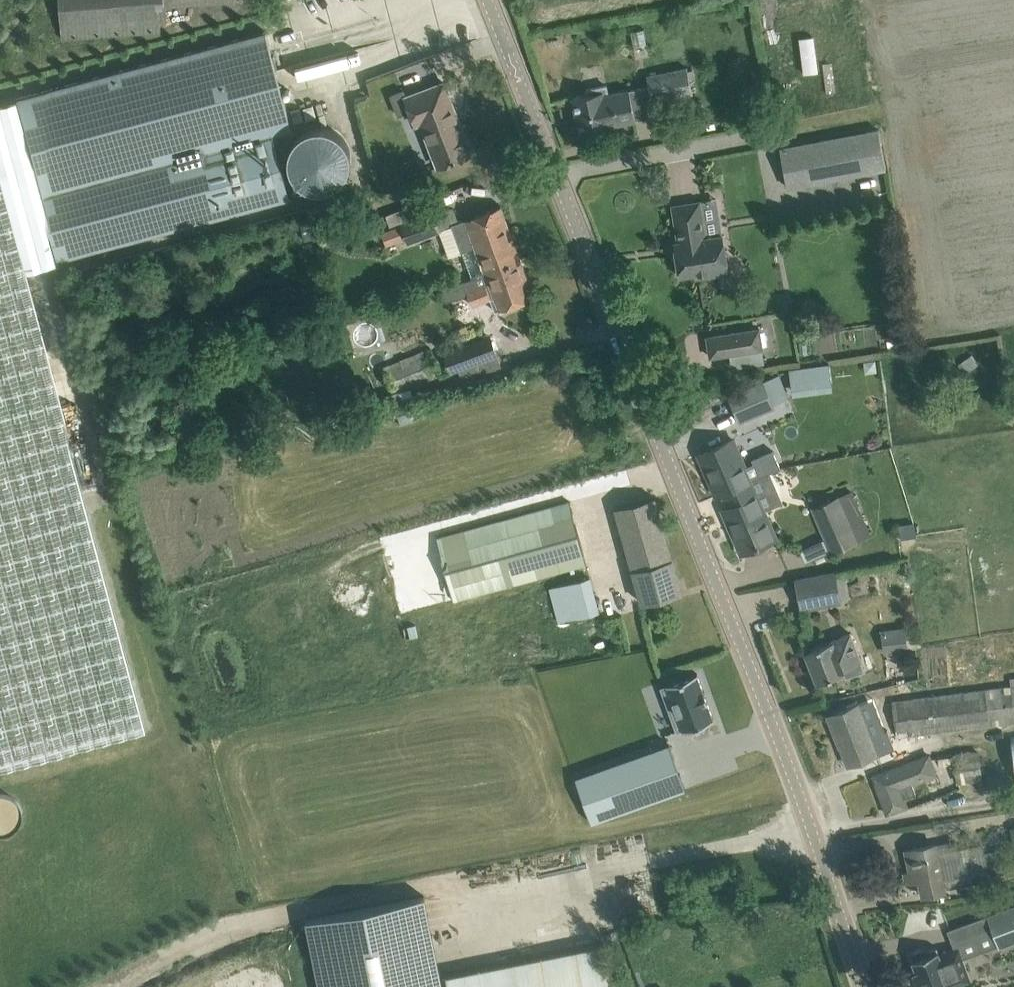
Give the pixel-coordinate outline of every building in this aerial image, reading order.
[(63,38),(160,30),(159,24),(166,23),(165,14),(164,5),(212,1),(228,0),(60,0),(63,38)] [(59,260),(58,258),(290,197),(273,133),(292,128),(266,31),(0,102),(0,182),(24,270),(59,260)] [(312,69),(375,61),(374,49),(311,57),(312,69)] [(612,129),(612,125),(620,123),(619,121),(626,120),(627,122),(636,120),(632,100),(631,98),(651,94),(653,102),(694,93),(688,67),(647,75),(649,86),(610,94),(608,85),(587,89),(588,94),(572,97),(580,136),(612,129)] [(444,82),(406,96),(404,90),(392,95),(399,116),(411,111),(416,124),(421,122),(438,166),(472,153),(444,82)] [(317,118),(314,105),(304,108),(307,120),(317,118)] [(304,121),(301,109),(291,111),(294,124),(304,121)] [(293,126),(291,181),(343,184),(346,128),(293,126)] [(788,188),(887,169),(879,128),(780,148),(788,188)] [(146,727),(84,496),(24,270),(0,182),(0,766),(146,727)] [(706,237),(700,201),(673,205),(678,241),(674,242),(680,276),(695,274),(696,278),(729,272),(723,234),(706,237)] [(472,276),(486,272),(520,260),(500,206),(452,224),(472,276)] [(324,212),(300,218),(305,237),(328,231),(324,212)] [(388,246),(408,238),(409,241),(441,229),(434,212),(402,224),(383,232),(388,246)] [(534,297),(520,260),(486,272),(472,276),(472,278),(463,281),(472,305),(495,296),(500,309),(534,297)] [(711,357),(730,354),(762,349),(759,328),(707,336),(711,357)] [(491,337),(445,354),(451,371),(497,354),(491,337)] [(389,407),(416,399),(412,389),(442,376),(429,348),(384,367),(389,379),(394,391),(386,394),(389,407)] [(831,363),(791,365),(792,392),(832,390),(831,363)] [(788,397),(779,375),(764,381),(729,396),(740,422),(775,406),(774,403),(788,397)] [(718,446),(699,454),(717,494),(751,479),(771,471),(781,467),(780,466),(774,450),(753,459),(755,464),(746,468),(734,439),(718,446)] [(751,479),(717,494),(717,495),(723,492),(729,507),(723,510),(742,552),(760,544),(776,537),(764,510),(784,502),(771,471),(751,479)] [(853,490),(820,504),(839,549),(859,541),(849,518),(862,512),(853,490)] [(642,602),(682,591),(655,497),(616,507),(642,602)] [(453,599),(586,563),(570,501),(437,538),(453,599)] [(802,608),(841,601),(835,572),(796,579),(802,608)] [(560,621),(599,611),(590,577),(551,587),(560,621)] [(419,636),(416,624),(404,627),(407,639),(419,636)] [(899,647),(921,645),(919,628),(897,630),(899,647)] [(809,663),(810,663),(817,682),(844,671),(846,677),(865,670),(851,632),(832,640),(832,641),(805,651),(807,657),(807,658),(808,658),(810,662),(809,662),(809,663)] [(668,684),(662,686),(669,706),(677,730),(683,728),(684,729),(714,718),(714,717),(707,700),(708,700),(705,690),(704,691),(698,674),(698,673),(698,672),(698,673),(668,683),(668,684)] [(892,700),(896,731),(897,737),(906,736),(1013,722),(1013,677),(1010,678),(1011,685),(892,700)] [(846,708),(828,716),(828,717),(830,717),(836,734),(835,735),(836,736),(837,736),(848,764),(867,757),(878,753),(896,746),(889,728),(871,734),(860,703),(846,708)] [(670,743),(576,776),(592,822),(686,788),(670,743)] [(957,783),(983,780),(980,751),(954,754),(957,783)] [(887,814),(906,807),(908,806),(905,797),(916,792),(913,783),(936,774),(929,755),(873,776),(887,814)] [(1005,828),(1008,847),(1013,846),(1013,850),(1013,827),(1005,828)] [(936,847),(935,844),(907,850),(911,868),(905,870),(907,882),(913,881),(920,879),(923,894),(945,889),(945,888),(1007,875),(1006,874),(1013,873),(1013,865),(1013,863),(1004,865),(1001,849),(985,852),(983,843),(958,848),(957,843),(936,847)] [(313,949),(320,986),(443,986),(425,895),(307,919),(313,949)] [(947,929),(953,944),(992,930),(999,946),(1013,941),(1013,905),(947,929)] [(605,943),(447,976),(449,986),(614,986),(605,943)] [(962,957),(959,947),(955,949),(940,954),(937,947),(928,950),(927,946),(910,952),(917,971),(913,972),(914,975),(913,975),(913,977),(915,976),(917,983),(916,984),(916,985),(917,985),(918,986),(919,986),(922,986),(923,986),(952,986),(971,979),(962,957)]
